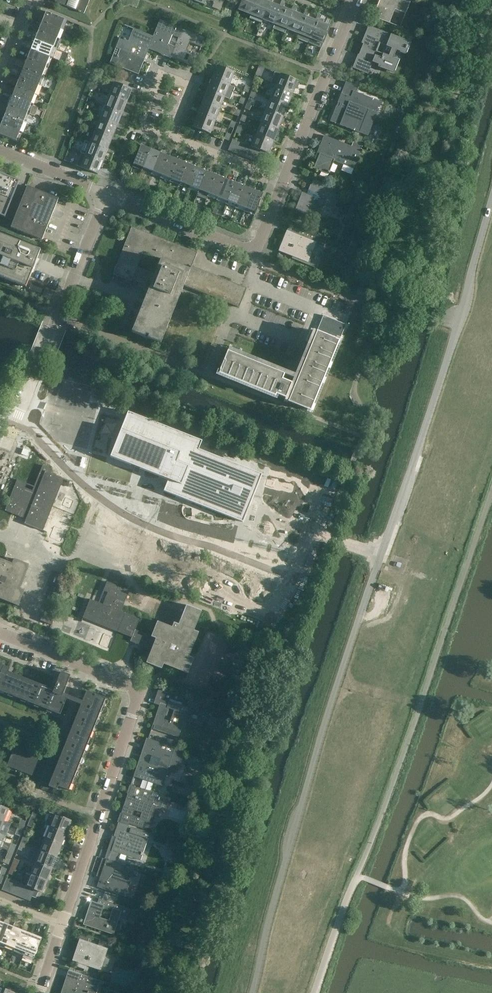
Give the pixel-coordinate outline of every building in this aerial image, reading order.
[(56,1),(55,1),(55,2),(67,6),(76,10),(78,11),(78,12),(80,12),(81,12),(84,13),(89,0),(57,0),(56,1)] [(206,0),(213,3),(212,3),(213,3),(212,7),(220,10),(224,0),(206,0)] [(239,10),(251,15),(257,0),(242,0),(239,10)] [(267,2),(263,0),(257,0),(251,15),(263,19),(270,2),(267,2)] [(279,6),(271,3),(272,0),(268,0),(267,2),(270,2),(263,19),(275,24),(282,7),(279,6)] [(291,11),(283,8),(286,1),(282,0),(279,6),(282,7),(275,24),(287,29),(293,12),(291,11)] [(373,17),(389,23),(395,9),(405,14),(411,0),(379,0),(373,17)] [(305,17),(303,16),(295,13),(297,6),(294,5),(291,11),(293,12),(287,29),(298,33),(299,34),(305,17)] [(317,22),(315,21),(307,17),(309,11),(306,9),(303,16),(305,17),(299,34),(298,33),(296,38),(309,43),(317,22)] [(46,13),(43,22),(60,29),(64,20),(65,19),(46,12),(46,13)] [(321,48),(330,26),(319,22),(321,16),(318,14),(315,21),(317,22),(309,43),(321,48)] [(171,57),(175,47),(164,42),(168,33),(171,34),(171,35),(172,35),(179,37),(182,29),(160,20),(153,36),(154,36),(149,48),(165,55),(164,55),(171,58),(171,57)] [(56,38),(60,29),(43,22),(39,31),(56,38)] [(394,43),(397,37),(368,26),(369,26),(364,37),(357,54),(371,59),(370,61),(392,70),(398,57),(390,53),(394,43)] [(145,59),(149,48),(154,36),(153,36),(133,28),(129,41),(126,39),(124,38),(124,39),(120,37),(116,47),(120,49),(145,59)] [(205,37),(182,29),(179,37),(175,47),(171,57),(182,62),(190,42),(193,43),(194,44),(194,43),(201,46),(203,43),(204,43),(204,41),(203,41),(205,37)] [(53,48),(56,38),(39,31),(35,41),(53,48)] [(49,57),(53,48),(35,41),(31,50),(49,57)] [(138,75),(145,59),(120,49),(117,56),(117,55),(116,56),(113,55),(110,63),(127,70),(138,75)] [(49,57),(31,50),(28,59),(45,66),(49,57)] [(63,52),(59,61),(64,63),(68,54),(63,52)] [(187,64),(193,67),(198,56),(191,53),(187,64)] [(45,66),(28,59),(24,68),(42,75),(45,66)] [(229,85),(234,73),(217,66),(212,78),(229,85)] [(38,85),(42,75),(24,68),(20,78),(38,85)] [(275,86),(292,93),(297,81),(280,74),(271,70),(269,75),(274,77),(271,85),(272,85),(275,86)] [(34,94),(38,85),(20,78),(17,87),(34,94)] [(224,97),(229,85),(212,78),(208,90),(224,97)] [(359,134),(365,133),(365,134),(365,135),(368,136),(381,102),(356,92),(358,87),(346,82),(330,121),(358,132),(359,132),(359,133),(359,134)] [(115,83),(110,95),(126,102),(127,100),(131,91),(137,94),(139,90),(132,87),(131,89),(115,83)] [(288,105),(292,93),(275,86),(271,98),(288,105)] [(34,94),(17,87),(13,96),(30,103),(34,94)] [(220,109),(224,97),(208,90),(203,102),(220,109)] [(134,102),(127,100),(126,102),(110,95),(105,107),(122,114),(123,111),(126,103),(132,106),(134,102)] [(27,113),(30,103),(13,96),(9,106),(27,113)] [(283,117),(288,105),(271,98),(266,110),(283,117)] [(215,121),(220,109),(203,102),(198,114),(215,121)] [(23,122),(27,113),(9,106),(6,115),(23,122)] [(129,114),(123,111),(122,114),(105,107),(100,119),(117,126),(118,123),(121,115),(128,118),(129,114)] [(278,129),(283,117),(266,110),(261,122),(278,129)] [(210,133),(215,121),(198,114),(193,126),(210,133)] [(19,131),(23,122),(6,115),(2,124),(19,131)] [(124,126),(118,123),(117,126),(100,119),(95,131),(112,138),(113,135),(116,127),(123,130),(124,126)] [(273,141),(276,135),(278,129),(261,122),(257,134),(273,141)] [(19,131),(2,124),(0,129),(0,135),(16,141),(19,131)] [(120,138),(113,135),(112,138),(95,131),(91,143),(107,150),(108,147),(112,139),(118,142),(120,138)] [(268,153),(273,141),(257,134),(252,146),(252,147),(255,148),(261,150),(266,153),(268,153)] [(328,174),(329,173),(330,173),(330,171),(334,161),(348,167),(354,169),(361,150),(363,145),(353,141),(351,146),(345,144),(344,146),(337,143),(338,141),(324,135),(323,136),(324,136),(319,149),(321,150),(313,169),(328,174)] [(234,153),(239,141),(233,139),(228,150),(234,153)] [(240,155),(244,143),(239,141),(234,153),(240,155)] [(115,150),(108,147),(107,150),(91,143),(86,155),(103,162),(104,159),(107,151),(113,154),(115,150)] [(245,157),(250,146),(244,143),(240,155),(245,157)] [(144,167),(151,149),(141,146),(142,145),(141,145),(133,164),(134,164),(144,167)] [(251,159),(255,148),(252,147),(252,146),(250,146),(245,157),(251,159)] [(256,162),(261,150),(255,148),(251,159),(256,162)] [(153,171),(160,153),(151,149),(144,167),(153,171)] [(262,164),(266,153),(261,150),(256,162),(262,164)] [(108,165),(110,162),(104,159),(103,162),(86,155),(82,153),(77,165),(98,174),(98,173),(101,166),(102,167),(104,164),(108,165)] [(162,175),(170,157),(160,153),(153,171),(162,175)] [(172,178),(179,161),(170,157),(162,175),(172,178)] [(181,182),(188,164),(179,161),(172,178),(181,182)] [(190,186),(197,168),(188,164),(181,182),(190,186)] [(200,189),(207,172),(197,168),(190,186),(200,189)] [(209,193),(216,175),(207,172),(200,189),(209,193)] [(5,218),(19,181),(0,173),(0,216),(5,218)] [(218,197),(225,179),(216,175),(209,193),(218,197)] [(228,201),(235,183),(225,179),(218,197),(228,201)] [(333,209),(338,196),(336,195),(338,189),(314,179),(311,185),(306,196),(301,194),(294,212),(313,220),(317,210),(324,213),(327,206),(333,209)] [(237,204),(244,187),(235,183),(228,201),(237,204)] [(59,199),(28,186),(27,186),(11,227),(42,240),(59,199)] [(246,208),(253,190),(244,187),(237,204),(246,208)] [(262,194),(253,190),(246,208),(255,211),(255,212),(256,212),(263,194),(263,193),(262,194)] [(7,229),(10,222),(0,218),(0,227),(7,229)] [(246,288),(236,284),(191,266),(197,253),(132,227),(113,274),(132,282),(133,280),(139,282),(138,284),(142,286),(145,287),(148,280),(152,282),(132,333),(145,338),(146,336),(147,336),(149,337),(148,339),(161,345),(176,307),(184,286),(208,296),(207,300),(213,302),(214,303),(216,299),(231,305),(238,308),(246,288)] [(287,230),(279,251),(293,256),(292,258),(315,268),(324,245),(327,239),(300,228),(300,229),(301,229),(298,235),(287,230)] [(40,251),(0,235),(0,277),(26,287),(40,251)] [(349,247),(346,253),(353,255),(355,249),(349,247)] [(311,412),(339,341),(316,332),(313,331),(301,359),(295,375),(291,384),(285,399),(284,401),(311,412)] [(295,375),(229,348),(227,352),(218,375),(275,398),(276,395),(285,399),(291,384),(295,375)] [(64,423),(89,430),(94,415),(90,414),(98,389),(83,385),(82,388),(61,382),(49,421),(63,425),(64,423)] [(128,413),(110,458),(169,481),(164,492),(243,524),(262,476),(199,451),(202,442),(128,413)] [(49,530),(66,477),(52,472),(54,467),(43,464),(37,484),(18,478),(8,510),(28,517),(26,522),(49,530)] [(30,562),(14,557),(13,561),(0,556),(0,597),(20,604),(25,588),(22,587),(30,562)] [(165,665),(190,671),(194,656),(193,655),(199,630),(197,629),(202,608),(185,604),(181,623),(174,621),(174,624),(156,620),(153,633),(138,630),(141,616),(125,612),(131,587),(107,581),(105,590),(108,591),(106,602),(90,598),(85,621),(134,632),(131,641),(152,646),(148,663),(165,667),(165,665)] [(0,664),(0,689),(0,690),(0,691),(8,694),(9,692),(13,694),(13,696),(21,699),(22,698),(26,699),(26,701),(34,704),(35,703),(39,705),(39,706),(47,710),(48,708),(52,710),(52,711),(60,715),(68,696),(63,694),(70,676),(70,675),(70,676),(61,673),(62,672),(61,672),(56,683),(57,683),(54,690),(5,671),(7,667),(0,664)] [(75,771),(77,772),(80,763),(78,763),(80,758),(82,759),(85,750),(83,750),(85,745),(87,746),(90,737),(89,737),(90,732),(92,733),(95,724),(94,724),(96,719),(97,720),(100,712),(99,711),(101,706),(102,707),(106,698),(87,691),(49,786),(57,790),(58,786),(69,790),(69,789),(68,789),(70,784),(71,785),(75,776),(73,776),(75,771)] [(160,703),(153,725),(174,732),(175,730),(180,732),(184,720),(184,719),(186,712),(187,712),(189,705),(188,705),(189,700),(163,691),(160,698),(162,699),(161,703),(160,703)] [(145,758),(144,762),(143,761),(142,761),(141,762),(140,762),(139,763),(138,764),(138,765),(134,776),(149,781),(162,786),(175,748),(147,738),(140,757),(145,758)] [(20,771),(27,754),(19,750),(20,747),(15,745),(7,766),(8,766),(15,768),(20,771)] [(35,757),(27,754),(20,771),(33,776),(41,756),(36,754),(35,757)] [(202,759),(200,765),(208,768),(210,762),(202,759)] [(122,813),(125,814),(132,816),(134,809),(143,812),(141,819),(150,822),(153,813),(156,807),(156,806),(153,805),(157,794),(140,789),(138,797),(128,794),(128,795),(122,812),(122,813)] [(4,822),(9,809),(0,806),(0,820),(4,822)] [(45,824),(50,826),(66,833),(71,821),(50,812),(45,824)] [(32,828),(36,820),(31,818),(27,826),(32,828)] [(23,829),(26,821),(21,820),(18,827),(23,829)] [(140,854),(142,847),(143,844),(141,843),(145,831),(119,822),(114,836),(116,836),(112,851),(128,856),(138,859),(140,854)] [(62,845),(66,833),(50,826),(45,838),(62,845)] [(24,835),(21,842),(26,844),(29,837),(24,835)] [(57,857),(62,845),(45,838),(40,850),(57,857)] [(23,852),(26,844),(21,842),(18,850),(23,852)] [(169,842),(168,844),(176,859),(178,860),(182,847),(169,842)] [(13,853),(16,845),(11,843),(8,851),(13,853)] [(52,869),(57,857),(40,850),(36,862),(52,869)] [(97,887),(111,892),(125,896),(135,869),(106,859),(97,887)] [(48,880),(52,869),(36,862),(31,874),(48,880)] [(13,876),(16,868),(11,866),(8,874),(13,876)] [(166,867),(162,877),(170,880),(174,869),(166,867)] [(43,893),(48,880),(31,874),(26,886),(29,888),(35,890),(43,893)] [(8,892),(12,881),(6,878),(2,890),(8,892)] [(13,894),(18,883),(12,881),(8,892),(13,894)] [(19,897),(23,885),(18,883),(13,894),(19,897)] [(29,888),(26,886),(23,885),(19,897),(24,899),(29,888)] [(30,901),(35,890),(29,888),(24,899),(30,901)] [(85,924),(113,933),(119,914),(130,918),(133,909),(120,905),(99,898),(99,899),(98,904),(97,903),(97,904),(92,902),(87,917),(88,918),(87,921),(86,920),(85,924)] [(13,926),(3,923),(0,931),(0,946),(4,948),(13,926)] [(14,952),(22,930),(13,926),(4,948),(14,952)] [(25,952),(32,934),(22,930),(14,952),(23,956),(25,952)] [(76,949),(73,960),(72,961),(86,965),(101,970),(110,943),(82,933),(76,949)] [(33,960),(42,938),(32,934),(25,952),(23,956),(33,960)] [(69,970),(62,992),(87,992),(90,985),(95,987),(98,980),(69,970)]
